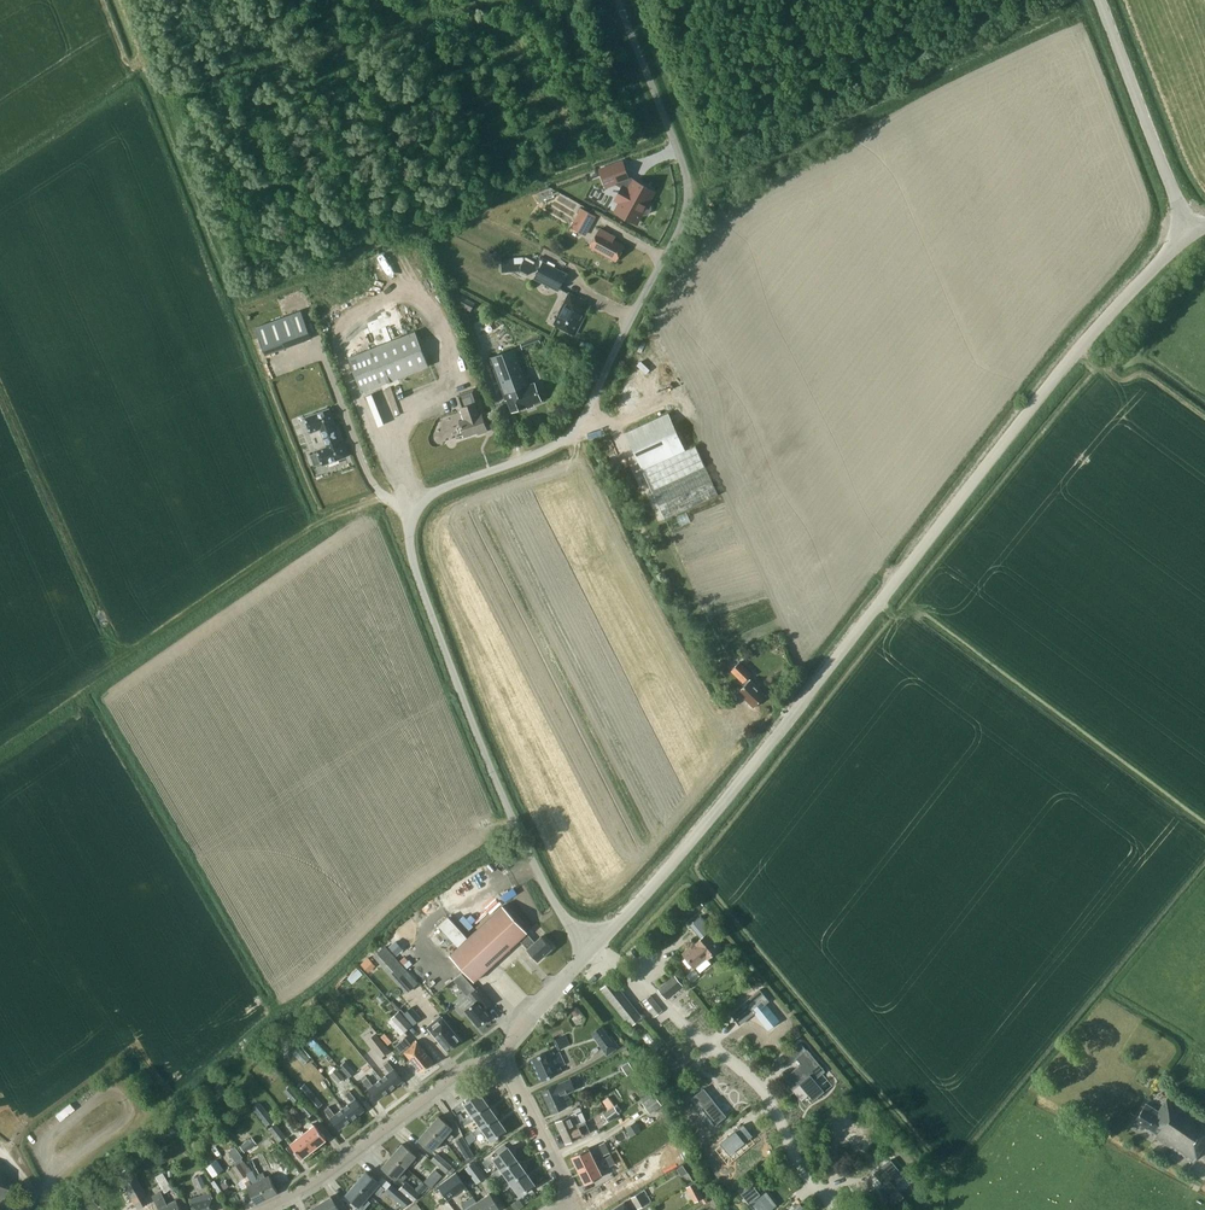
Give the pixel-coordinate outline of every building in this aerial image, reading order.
[(652,190),(628,176),(623,162),(600,170),(606,186),(615,183),(622,187),(616,199),(621,202),(617,210),(627,215),(629,210),(640,216),(642,213),(644,215),(647,215),(649,213),(651,209),(651,206),(650,204),(648,203),(650,199),(647,198),(652,190)] [(596,216),(580,208),(570,227),(586,235),(596,216)] [(600,229),(590,247),(616,261),(624,246),(612,240),(613,238),(613,235),(600,229)] [(402,246),(413,270),(418,268),(406,244),(402,246)] [(524,257),(501,258),(502,272),(520,270),(528,275),(535,261),(525,256),(524,257)] [(534,278),(558,291),(567,273),(548,263),(549,261),(540,256),(539,260),(542,262),(534,278)] [(387,286),(397,277),(377,257),(367,266),(387,286)] [(568,301),(556,324),(575,334),(580,324),(578,323),(585,309),(579,306),(583,300),(569,293),(565,300),(568,301)] [(301,310),(255,327),(265,355),(311,339),(301,310)] [(362,392),(428,366),(415,332),(349,360),(362,392)] [(516,348),(490,358),(503,394),(505,394),(512,412),(526,406),(527,408),(534,405),(534,404),(541,401),(534,383),(523,387),(518,373),(525,371),(516,348)] [(479,434),(487,431),(481,414),(478,415),(474,404),(478,403),(473,390),(456,395),(461,408),(460,408),(464,420),(459,422),(465,437),(478,432),(479,434)] [(322,463),(322,465),(346,456),(341,441),(339,442),(333,424),(334,424),(329,409),(305,417),(310,432),(320,429),(327,446),(317,450),(318,452),(311,455),(314,465),(322,463)] [(626,432),(665,518),(717,495),(695,446),(685,451),(668,413),(626,432)] [(680,525),(692,520),(689,514),(678,518),(680,525)] [(754,707),(767,694),(748,677),(752,673),(740,662),(732,670),(743,681),(741,684),(744,687),(739,693),(754,707)] [(449,954),(462,968),(474,981),(519,940),(527,948),(527,949),(538,960),(552,947),(541,936),(535,942),(526,933),(527,932),(503,905),(468,937),(448,916),(439,925),(458,946),(449,954)] [(707,959),(722,947),(709,931),(682,953),(693,967),(706,957),(707,959)] [(407,992),(417,982),(385,947),(374,956),(407,992)] [(364,962),(372,973),(381,966),(373,955),(364,962)] [(352,984),(363,974),(358,968),(347,978),(352,984)] [(462,975),(456,981),(461,987),(468,982),(463,975),(462,975)] [(666,998),(682,985),(674,975),(658,989),(666,998)] [(645,1021),(642,1017),(612,979),(600,988),(634,1030),(645,1021)] [(475,989),(474,990),(469,984),(465,988),(469,994),(455,1005),(462,1014),(466,1010),(478,1026),(490,1016),(482,1007),(487,1003),(475,989)] [(756,992),(726,1017),(734,1026),(741,1020),(743,1023),(753,1014),(757,1020),(755,1021),(765,1033),(776,1023),(762,1007),(766,1004),(756,992)] [(655,1017),(662,1010),(650,995),(642,1002),(655,1017)] [(411,1006),(404,1013),(413,1024),(421,1017),(411,1006)] [(412,1025),(398,1011),(391,1018),(405,1032),(412,1025)] [(447,1051),(460,1040),(440,1015),(427,1026),(447,1051)] [(362,1032),(368,1039),(382,1056),(389,1051),(369,1026),(362,1032)] [(607,1055),(619,1046),(614,1040),(612,1042),(601,1026),(592,1033),(603,1049),(607,1055)] [(650,1031),(645,1037),(652,1043),(650,1045),(655,1049),(662,1042),(650,1031)] [(568,1034),(554,1040),(558,1050),(572,1044),(568,1034)] [(285,1055),(290,1051),(286,1047),(292,1042),(287,1036),(282,1041),(283,1043),(278,1047),(285,1055)] [(416,1040),(411,1044),(405,1037),(394,1046),(402,1055),(405,1052),(420,1071),(433,1061),(416,1040)] [(795,1062),(777,1077),(786,1088),(793,1082),(807,1099),(818,1090),(808,1078),(819,1069),(801,1047),(800,1048),(795,1042),(785,1050),(795,1062)] [(302,1047),(296,1052),(307,1064),(313,1058),(302,1047)] [(559,1066),(565,1063),(559,1052),(554,1054),(552,1049),(532,1058),(542,1080),(562,1071),(559,1066)] [(630,1054),(627,1049),(622,1051),(625,1057),(630,1054)] [(349,1077),(355,1072),(345,1061),(339,1067),(349,1077)] [(381,1078),(390,1090),(403,1080),(394,1068),(388,1061),(383,1064),(389,1072),(381,1078)] [(628,1062),(621,1066),(627,1075),(634,1071),(628,1062)] [(344,1077),(336,1068),(330,1073),(338,1083),(344,1077)] [(377,1099),(390,1090),(381,1078),(373,1085),(367,1077),(362,1080),(368,1088),(377,1099)] [(572,1104),(567,1093),(575,1090),(570,1078),(542,1090),(552,1112),(572,1104)] [(322,1104),(309,1089),(305,1083),(298,1089),(316,1109),(322,1104)] [(293,1102),(299,1097),(289,1086),(283,1091),(293,1102)] [(705,1087),(694,1096),(716,1124),(727,1115),(705,1087)] [(343,1108),(352,1119),(364,1109),(356,1098),(349,1090),(345,1094),(351,1102),(343,1108)] [(466,1105),(472,1113),(473,1115),(488,1104),(479,1092),(465,1102),(463,1100),(454,1107),(457,1112),(466,1105)] [(1204,1142),(1204,1118),(1168,1094),(1158,1109),(1145,1101),(1134,1119),(1156,1133),(1154,1137),(1193,1161),(1204,1142)] [(662,1105),(654,1095),(642,1103),(650,1113),(662,1105)] [(603,1113),(608,1121),(619,1113),(607,1097),(602,1101),(609,1109),(603,1113)] [(298,1107),(308,1117),(314,1112),(304,1101),(298,1107)] [(352,1119),(343,1108),(338,1102),(330,1108),(329,1106),(324,1110),(330,1118),(339,1129),(352,1119)] [(464,1118),(463,1119),(466,1124),(475,1118),(476,1119),(480,1126),(482,1128),(497,1117),(488,1104),(473,1115),(472,1113),(464,1118)] [(840,1107),(824,1120),(831,1128),(835,1125),(840,1131),(836,1135),(832,1138),(851,1160),(867,1147),(848,1124),(848,1125),(842,1118),(843,1118),(847,1115),(840,1107)] [(273,1120),(265,1109),(257,1115),(266,1126),(273,1120)] [(561,1132),(585,1121),(580,1110),(556,1121),(561,1132)] [(438,1116),(428,1127),(442,1140),(445,1136),(450,1140),(453,1136),(449,1132),(452,1128),(438,1116)] [(482,1128),(480,1126),(472,1132),(475,1136),(484,1130),(491,1141),(506,1130),(497,1117),(482,1128)] [(590,1132),(585,1121),(561,1132),(566,1143),(590,1132)] [(635,1121),(625,1128),(630,1136),(636,1133),(641,1130),(635,1121)] [(278,1141),(285,1135),(276,1124),(269,1129),(278,1141)] [(303,1134),(314,1148),(326,1139),(315,1124),(303,1134)] [(744,1124),(720,1143),(729,1153),(752,1135),(744,1124)] [(442,1140),(428,1127),(418,1139),(432,1151),(442,1140)] [(302,1158),(314,1148),(303,1134),(290,1143),(302,1158)] [(456,1140),(462,1151),(466,1159),(473,1155),(462,1136),(456,1140)] [(252,1137),(240,1146),(244,1152),(256,1143),(252,1137)] [(704,1142),(715,1167),(723,1164),(712,1138),(704,1142)] [(734,1164),(743,1177),(775,1154),(766,1141),(734,1164)] [(605,1142),(598,1145),(603,1156),(610,1152),(605,1142)] [(402,1144),(392,1155),(406,1167),(416,1156),(402,1144)] [(495,1160),(500,1168),(502,1170),(517,1159),(508,1146),(493,1157),(492,1155),(482,1162),(486,1166),(495,1160)] [(579,1170),(595,1161),(588,1147),(572,1156),(579,1170)] [(251,1154),(258,1164),(264,1160),(260,1154),(257,1156),(254,1152),(251,1154)] [(431,1159),(446,1172),(450,1175),(455,1169),(437,1153),(431,1159)] [(402,1171),(406,1167),(392,1155),(382,1166),(396,1178),(401,1182),(407,1176),(402,1171)] [(611,1155),(604,1158),(608,1167),(615,1163),(611,1155)] [(491,1174),(495,1179),(495,1178),(503,1172),(505,1175),(509,1180),(511,1182),(526,1171),(517,1159),(502,1170),(500,1168),(491,1174)] [(880,1159),(864,1172),(873,1183),(868,1187),(882,1205),(893,1196),(883,1184),(893,1175),(880,1159)] [(256,1204),(267,1198),(256,1176),(254,1177),(252,1172),(243,1160),(233,1167),(241,1179),(246,1187),(247,1186),(256,1204)] [(602,1175),(595,1161),(579,1170),(586,1183),(602,1175)] [(474,1162),(466,1168),(476,1182),(484,1176),(474,1162)] [(442,1175),(436,1169),(430,1176),(436,1181),(442,1175)] [(138,1209),(142,1206),(150,1202),(133,1171),(121,1178),(138,1209)] [(265,1171),(256,1176),(267,1198),(278,1193),(269,1175),(265,1177),(264,1175),(266,1174),(265,1171)] [(378,1195),(384,1188),(365,1171),(356,1182),(370,1195),(373,1190),(378,1195)] [(535,1184),(526,1171),(511,1182),(509,1180),(500,1186),(504,1191),(512,1185),(520,1195),(535,1184)] [(164,1192),(172,1188),(163,1172),(156,1176),(164,1192)] [(455,1172),(438,1185),(448,1200),(466,1187),(465,1185),(456,1173),(455,1172)] [(10,1194),(0,1173),(0,1199),(10,1194)] [(199,1189),(205,1186),(200,1175),(194,1178),(199,1189)] [(224,1189),(229,1186),(223,1176),(218,1180),(224,1189)] [(398,1190),(410,1200),(413,1202),(420,1193),(406,1181),(398,1190)] [(691,1184),(697,1201),(707,1198),(701,1181),(691,1184)] [(370,1195),(356,1182),(346,1194),(359,1206),(360,1206),(363,1209),(369,1202),(366,1199),(370,1195)] [(391,1184),(386,1190),(405,1206),(410,1200),(398,1190),(391,1184)] [(740,1193),(754,1209),(769,1209),(775,1205),(765,1192),(760,1195),(751,1184),(740,1193)] [(644,1190),(631,1197),(637,1208),(650,1201),(644,1190)] [(179,1206),(176,1200),(167,1204),(161,1191),(152,1195),(158,1209),(160,1208),(160,1209),(181,1209),(179,1206)] [(215,1206),(211,1193),(190,1199),(193,1209),(216,1209),(215,1206)] [(482,1209),(497,1209),(499,1209),(489,1193),(477,1201),(482,1209)] [(321,1209),(339,1209),(331,1196),(318,1204),(321,1209)] [(464,1209),(482,1209),(477,1201),(476,1201),(473,1196),(461,1203),(465,1209),(464,1209)] [(99,1207),(92,1199),(81,1209),(96,1209),(99,1207)] [(523,1207),(520,1202),(515,1205),(518,1209),(523,1207)] [(627,1206),(624,1202),(612,1209),(629,1209),(627,1206)]
